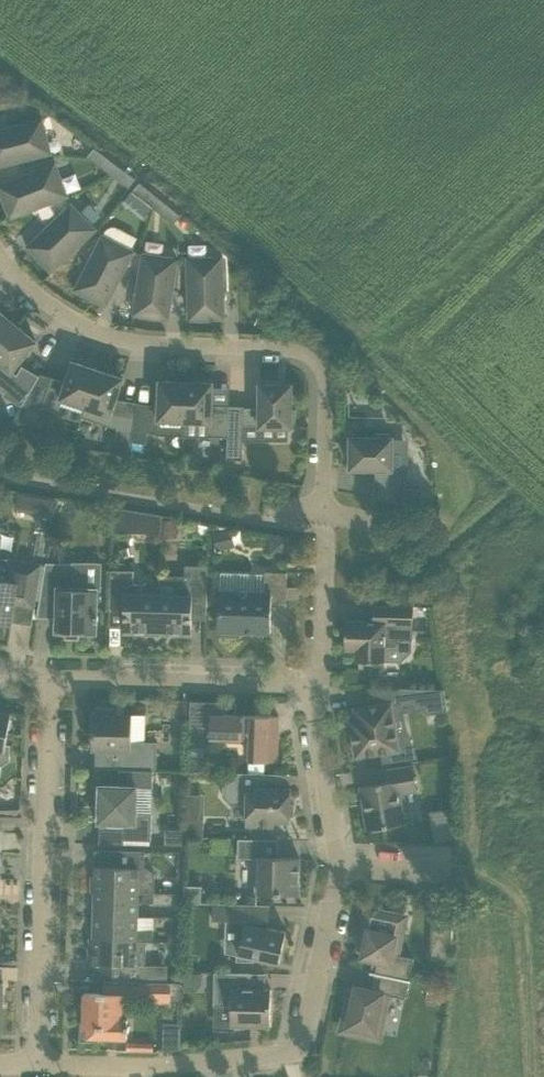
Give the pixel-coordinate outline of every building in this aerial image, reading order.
[(43,118),(0,129),(0,166),(51,153),(43,118)] [(87,156),(101,167),(108,158),(94,147),(87,156)] [(115,177),(122,169),(108,158),(101,167),(115,177)] [(0,184),(0,192),(10,218),(68,196),(55,163),(0,184)] [(136,179),(122,169),(115,177),(129,188),(136,179)] [(146,202),(153,193),(139,182),(132,191),(146,202)] [(146,202),(160,213),(167,204),(153,193),(146,202)] [(71,203),(27,246),(51,272),(96,229),(71,203)] [(167,204),(160,213),(174,223),(181,215),(167,204)] [(103,234),(74,289),(106,306),(134,251),(131,249),(137,237),(116,226),(112,226),(108,228),(105,231),(103,234)] [(143,253),(134,314),(169,319),(178,258),(143,253)] [(222,256),(187,257),(189,319),(224,318),(222,256)] [(16,324),(0,311),(0,344),(16,324)] [(6,389),(3,395),(21,406),(38,375),(22,365),(17,375),(11,371),(37,341),(16,324),(0,344),(0,384),(6,389)] [(85,407),(98,369),(73,361),(66,382),(52,377),(42,406),(58,411),(57,413),(81,421),(82,416),(85,407)] [(116,438),(131,441),(133,430),(137,402),(116,398),(123,377),(98,369),(85,407),(82,416),(117,427),(116,438)] [(133,430),(131,441),(146,443),(148,432),(157,434),(157,433),(184,434),(184,421),(186,381),(160,380),(159,406),(137,402),(133,430)] [(184,421),(184,434),(227,436),(229,405),(211,404),(212,382),(186,381),(184,421)] [(245,406),(229,405),(227,436),(226,455),(243,455),(244,425),(259,425),(259,426),(291,427),(292,423),(296,424),(296,409),(292,409),(292,384),(260,383),(259,407),(245,407),(245,406)] [(350,436),(350,468),(376,469),(375,481),(374,481),(371,497),(402,502),(419,505),(422,489),(408,487),(408,469),(392,469),(393,437),(390,437),(390,433),(375,433),(375,436),(350,436)] [(24,489),(19,503),(50,514),(55,500),(24,489)] [(137,512),(136,533),(160,534),(161,516),(137,512)] [(40,514),(38,528),(51,530),(54,516),(40,514)] [(177,520),(163,521),(163,538),(177,537),(177,520)] [(230,528),(212,532),(216,550),(234,546),(230,528)] [(288,536),(269,533),(268,555),(288,556),(288,536)] [(12,624),(15,600),(34,603),(41,564),(9,558),(9,560),(0,558),(0,622),(12,624)] [(40,596),(54,597),(53,617),(58,617),(57,630),(65,630),(65,638),(79,639),(80,631),(96,632),(96,620),(98,620),(98,615),(96,615),(98,563),(46,562),(40,596)] [(159,594),(158,633),(163,633),(165,635),(173,636),(175,633),(191,634),(192,610),(204,611),(204,612),(206,613),(207,591),(208,572),(208,563),(185,563),(185,572),(185,585),(176,584),(176,594),(159,594)] [(124,632),(140,633),(142,635),(151,635),(153,633),(158,633),(159,594),(142,593),(142,583),(134,583),(134,570),(111,570),(110,588),(110,610),(112,610),(112,608),(125,608),(124,632)] [(240,631),(271,632),(272,605),(286,605),(287,572),(265,571),(265,591),(219,589),(219,608),(218,630),(221,630),(221,635),(240,636),(240,631)] [(299,599),(299,586),(287,586),(287,598),(299,599)] [(412,639),(413,605),(374,604),(373,620),(346,620),(345,649),(356,649),(356,660),(385,661),(385,645),(394,645),(402,639),(412,639)] [(426,714),(447,710),(444,689),(399,687),(402,706),(413,705),(414,710),(425,708),(426,714)] [(173,700),(172,715),(186,716),(187,705),(187,701),(173,700)] [(190,700),(188,770),(206,770),(207,744),(208,744),(209,737),(210,737),(250,738),(249,760),(256,760),(278,760),(279,716),(223,714),(223,701),(211,701),(191,700),(190,700)] [(356,719),(350,720),(351,729),(356,757),(377,753),(379,766),(401,763),(399,750),(391,702),(376,704),(355,708),(356,719)] [(92,713),(91,750),(122,750),(121,767),(119,767),(119,769),(153,770),(157,770),(157,763),(158,741),(145,741),(146,714),(132,714),(113,714),(113,709),(97,709),(97,713),(92,713)] [(0,711),(0,765),(3,765),(10,760),(10,744),(9,744),(6,743),(11,713),(0,711)] [(360,786),(367,829),(372,828),(372,831),(383,830),(382,826),(405,823),(401,801),(400,793),(417,790),(413,765),(380,770),(382,782),(360,786)] [(136,814),(137,787),(152,787),(153,770),(119,769),(119,785),(99,784),(98,822),(124,823),(123,839),(145,840),(151,840),(152,814),(136,814)] [(223,772),(222,796),(230,804),(241,804),(247,804),(246,825),(274,825),(274,820),(290,821),(290,815),(294,815),(294,803),(291,803),(291,788),(287,788),(264,787),(264,773),(233,772),(223,772)] [(176,774),(175,782),(187,783),(187,774),(176,774)] [(452,808),(431,811),(436,841),(453,838),(452,808)] [(186,830),(186,836),(203,837),(204,825),(198,820),(186,820),(186,830)] [(166,830),(165,845),(185,846),(186,836),(186,830),(166,830)] [(255,857),(254,893),(298,894),(299,857),(277,856),(278,839),(238,838),(238,857),(255,857)] [(92,875),(92,890),(95,890),(148,892),(148,891),(154,891),(155,873),(144,866),(145,851),(138,851),(101,850),(101,866),(96,866),(95,875),(92,875)] [(201,901),(201,884),(184,884),(184,901),(201,901)] [(94,914),(137,916),(138,902),(154,903),(154,891),(148,891),(148,892),(92,890),(92,891),(95,891),(94,914)] [(166,903),(177,903),(177,892),(167,892),(166,903)] [(254,956),(258,957),(279,961),(286,931),(266,927),(267,921),(269,921),(270,904),(213,903),(213,920),(245,920),(237,955),(237,960),(254,960),(254,956)] [(370,971),(370,972),(410,980),(411,980),(409,979),(414,958),(398,954),(402,933),(396,931),(400,914),(366,907),(357,949),(363,950),(362,957),(378,960),(375,972),(370,971)] [(94,914),(93,938),(147,940),(147,941),(153,941),(153,930),(137,929),(137,916),(94,914)] [(169,936),(168,942),(181,942),(181,929),(174,929),(169,936)] [(90,938),(90,954),(93,954),(93,963),(113,963),(112,980),(141,981),(141,968),(146,964),(146,949),(147,941),(147,940),(93,938),(90,938)] [(231,1024),(270,1025),(271,988),(249,988),(249,972),(214,972),(213,1004),(231,1005),(231,1024)] [(410,980),(370,972),(375,973),(371,989),(356,986),(354,992),(348,991),(341,1025),(351,1027),(349,1033),(370,1037),(371,1031),(381,1033),(389,994),(405,998),(409,981),(410,981),(410,980)] [(184,974),(184,992),(194,992),(201,986),(201,975),(184,974)] [(81,1004),(80,1021),(84,1021),(83,1040),(99,1040),(99,1037),(127,1037),(128,1019),(122,1019),(122,1000),(170,1002),(170,998),(171,982),(166,981),(141,981),(112,980),(105,979),(104,993),(84,992),(84,1004),(81,1004)] [(170,998),(170,1001),(181,1001),(182,982),(171,982),(170,998)] [(427,989),(426,999),(443,1000),(444,991),(427,989)] [(164,1022),(163,1050),(180,1048),(180,1023),(164,1022)] [(128,1043),(128,1051),(154,1051),(154,1043),(128,1043)]
